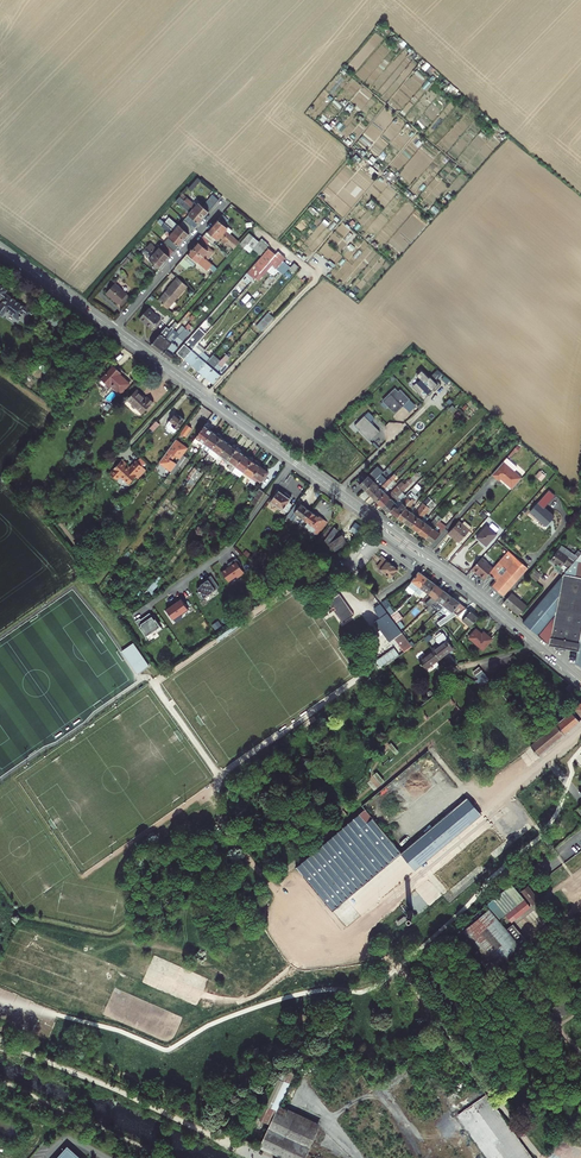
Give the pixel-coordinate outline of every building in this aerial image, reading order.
[(198,178),(189,188),(192,191),(201,181),(198,178)] [(204,218),(219,200),(213,195),(203,206),(200,203),(197,206),(183,194),(180,197),(204,218)] [(190,222),(196,227),(204,218),(180,197),(176,202),(178,204),(182,208),(184,206),(188,210),(189,209),(192,212),(189,215),(193,219),(190,222)] [(165,214),(161,219),(184,240),(194,229),(189,224),(184,229),(180,225),(177,228),(170,221),(168,223),(166,222),(169,219),(165,214)] [(161,219),(158,222),(163,226),(162,227),(167,232),(168,231),(171,234),(169,237),(179,246),(184,240),(161,219)] [(224,225),(219,220),(213,226),(237,246),(240,243),(226,231),(228,228),(224,225)] [(237,246),(213,226),(204,237),(210,242),(223,254),(225,252),(214,242),(217,239),(218,240),(220,238),(222,240),(222,241),(228,246),(230,244),(235,248),(237,246)] [(241,244),(245,247),(254,237),(250,234),(241,244)] [(204,237),(194,248),(211,264),(215,260),(210,256),(209,257),(206,254),(209,250),(205,247),(210,242),(204,237)] [(259,242),(254,237),(245,247),(250,252),(254,248),(259,242)] [(269,246),(262,239),(259,242),(254,248),(261,254),(263,251),(264,251),(269,246)] [(169,240),(167,243),(175,250),(178,247),(169,240)] [(165,262),(174,252),(165,243),(159,250),(151,243),(147,247),(155,254),(165,262)] [(210,268),(215,272),(217,269),(211,264),(194,248),(184,259),(191,265),(193,267),(198,262),(207,271),(210,268)] [(269,263),(276,255),(269,249),(246,274),(254,281),(269,263)] [(131,252),(120,265),(123,268),(134,255),(131,252)] [(269,263),(277,269),(277,268),(284,261),(286,258),(279,252),(276,255),(269,263)] [(165,262),(155,254),(150,259),(160,268),(165,262)] [(184,259),(176,268),(183,274),(191,265),(184,259)] [(284,261),(277,268),(284,275),(291,267),(284,261)] [(299,267),(295,264),(290,270),(293,273),(299,267)] [(168,309),(188,287),(178,278),(169,288),(170,289),(159,301),(168,309)] [(119,304),(127,295),(115,284),(107,293),(119,304)] [(7,290),(0,285),(0,298),(1,299),(2,297),(5,299),(0,306),(0,314),(3,316),(6,311),(18,320),(23,313),(30,318),(35,310),(28,306),(27,308),(5,293),(7,290)] [(131,298),(127,295),(119,304),(123,307),(131,298)] [(140,319),(144,323),(145,321),(153,328),(161,319),(149,308),(140,319)] [(56,327),(63,317),(52,309),(45,320),(56,327)] [(267,314),(264,318),(270,323),(273,319),(267,314)] [(171,318),(167,315),(163,321),(167,324),(171,318)] [(266,328),(270,323),(264,318),(259,323),(260,324),(258,326),(263,330),(265,327),(266,328)] [(152,329),(153,328),(145,321),(144,323),(152,329)] [(151,346),(156,350),(174,329),(178,324),(176,323),(173,327),(172,326),(170,329),(167,327),(151,346)] [(189,324),(185,328),(163,354),(171,360),(176,354),(174,352),(191,332),(189,330),(192,326),(189,324)] [(163,354),(185,328),(183,325),(177,332),(174,329),(156,350),(163,354)] [(189,339),(178,352),(183,357),(183,358),(184,359),(196,346),(189,339)] [(198,343),(196,346),(184,359),(186,361),(186,360),(192,365),(203,353),(204,352),(205,350),(198,343)] [(203,353),(192,365),(198,370),(197,371),(199,372),(210,359),(203,353)] [(229,356),(227,354),(218,364),(217,365),(206,378),(212,383),(211,383),(213,385),(216,381),(221,375),(218,372),(222,368),(221,366),(225,362),(224,361),(229,356)] [(201,372),(206,378),(217,365),(210,359),(199,372),(200,373),(201,372)] [(130,384),(119,374),(117,372),(119,371),(114,366),(101,379),(110,388),(111,386),(120,394),(130,384)] [(437,369),(431,375),(437,380),(443,374),(437,369)] [(418,393),(423,398),(433,389),(435,391),(441,385),(436,380),(435,382),(430,377),(429,378),(422,371),(417,375),(421,379),(413,387),(418,392),(418,393)] [(383,401),(395,413),(403,405),(410,412),(416,405),(400,390),(398,391),(395,388),(383,401)] [(137,390),(128,399),(143,413),(154,402),(148,397),(146,399),(137,390)] [(379,432),(370,423),(374,418),(369,412),(355,425),(370,440),(379,432)] [(184,420),(175,413),(166,425),(166,427),(173,432),(176,432),(184,420)] [(156,421),(150,428),(153,431),(160,424),(156,421)] [(187,424),(181,433),(186,437),(192,428),(187,424)] [(203,445),(205,443),(213,432),(205,426),(193,442),(197,444),(199,442),(203,445)] [(210,452),(221,438),(213,432),(205,443),(203,445),(202,447),(210,452)] [(220,455),(229,444),(221,438),(210,452),(218,458),(219,457),(220,455)] [(171,471),(177,464),(172,461),(175,455),(180,459),(183,455),(188,449),(179,443),(178,444),(175,441),(160,463),(171,471)] [(220,455),(228,460),(236,449),(229,444),(220,455)] [(235,468),(245,455),(236,449),(228,460),(227,463),(230,465),(228,468),(233,471),(235,468)] [(180,459),(177,464),(171,471),(171,472),(173,474),(186,457),(183,455),(180,459)] [(244,472),(252,461),(245,455),(235,468),(236,469),(234,472),(238,474),(240,472),(243,474),(244,472)] [(142,458),(138,462),(143,467),(147,463),(142,458)] [(507,458),(503,462),(500,467),(493,475),(499,481),(501,479),(513,489),(518,483),(522,479),(514,472),(517,469),(517,467),(507,458)] [(114,470),(111,473),(117,479),(120,476),(129,484),(137,476),(140,479),(148,471),(138,462),(137,461),(130,468),(126,465),(127,464),(122,460),(113,469),(114,470)] [(252,478),(260,467),(252,461),(244,472),(252,478)] [(381,474),(390,465),(387,462),(377,471),(374,469),(360,484),(365,490),(381,474)] [(268,472),(260,467),(252,478),(251,480),(249,482),(254,485),(257,482),(260,484),(268,472)] [(191,478),(194,474),(197,470),(194,468),(189,476),(191,478)] [(539,471),(536,476),(542,480),(545,474),(539,471)] [(365,490),(372,496),(385,482),(387,481),(388,480),(381,474),(365,490)] [(372,496),(377,501),(386,493),(392,486),(395,484),(390,478),(388,480),(387,481),(385,482),(372,496)] [(386,493),(377,501),(382,507),(405,484),(402,482),(388,495),(386,493)] [(407,482),(405,484),(382,507),(388,513),(390,511),(396,505),(403,497),(401,494),(410,486),(407,482)] [(255,505),(264,493),(259,489),(254,497),(255,498),(252,503),(255,505)] [(292,497),(289,495),(287,497),(284,495),(283,494),(283,493),(278,489),(276,493),(277,493),(271,501),(287,512),(288,511),(289,512),(291,508),(290,508),(293,504),(289,502),(292,497)] [(416,495),(412,491),(407,498),(410,501),(413,497),(416,495)] [(410,501),(406,506),(406,508),(398,517),(404,521),(411,512),(415,507),(412,505),(418,497),(416,495),(413,497),(410,501)] [(411,512),(404,521),(412,527),(428,505),(432,501),(429,497),(415,514),(411,512)] [(412,527),(418,532),(426,522),(421,519),(424,515),(425,516),(430,509),(430,508),(434,504),(432,501),(428,505),(412,527)] [(406,508),(406,506),(402,503),(398,507),(396,505),(390,511),(398,517),(406,508)] [(555,517),(539,503),(530,512),(547,527),(555,517)] [(297,516),(303,520),(310,511),(301,504),(298,508),(294,506),(289,513),(292,516),(290,519),(293,521),(297,516)] [(314,532),(318,534),(326,522),(310,511),(303,520),(308,523),(305,527),(314,533),(314,532)] [(426,522),(418,532),(426,538),(439,521),(442,518),(438,515),(431,523),(429,525),(426,522)] [(447,526),(439,521),(426,538),(433,542),(447,526)] [(462,524),(459,522),(449,533),(460,542),(469,531),(469,530),(472,527),(465,521),(462,524)] [(320,537),(328,543),(338,528),(330,523),(320,537)] [(358,535),(363,528),(356,523),(351,530),(358,535)] [(487,546),(498,534),(488,525),(477,538),(487,546)] [(327,542),(334,552),(348,542),(341,533),(327,542)] [(569,558),(558,550),(552,560),(558,564),(556,567),(560,570),(569,558)] [(478,573),(485,579),(489,574),(497,580),(491,586),(502,595),(504,596),(529,568),(509,551),(493,569),(487,563),(488,562),(482,558),(472,569),(477,574),(478,573)] [(564,575),(563,576),(524,622),(551,645),(556,646),(555,649),(557,651),(561,651),(564,650),(565,647),(578,650),(580,639),(580,555),(564,575)] [(398,569),(382,556),(381,558),(384,560),(386,562),(380,569),(391,578),(392,577),(394,577),(396,575),(395,573),(398,569)] [(226,578),(229,582),(237,576),(238,578),(245,573),(241,566),(242,565),(237,558),(228,565),(230,567),(221,573),(225,579),(226,578)] [(420,588),(428,578),(420,572),(406,590),(412,595),(416,591),(420,588)] [(203,584),(197,588),(200,592),(197,593),(202,600),(220,588),(211,576),(206,580),(207,582),(204,584),(203,584)] [(425,591),(429,593),(436,585),(428,578),(420,588),(416,591),(420,595),(425,591)] [(148,588),(151,591),(157,584),(154,581),(148,588)] [(437,600),(444,591),(436,585),(429,593),(433,596),(425,604),(429,607),(433,604),(437,600)] [(334,591),(325,597),(328,600),(337,594),(334,591)] [(442,610),(452,597),(444,591),(437,600),(433,604),(437,607),(442,610)] [(519,616),(527,607),(512,593),(504,603),(519,616)] [(355,615),(340,594),(328,602),(343,623),(355,615)] [(453,612),(448,616),(435,625),(438,629),(457,615),(467,608),(452,597),(442,610),(441,611),(447,615),(451,610),(453,612)] [(177,602),(166,610),(173,620),(180,615),(181,616),(189,610),(180,598),(176,601),(177,602)] [(392,605),(387,599),(382,602),(392,616),(394,613),(395,612),(391,607),(392,605)] [(390,642),(402,633),(380,604),(374,608),(376,611),(375,612),(380,618),(375,621),(390,642)] [(467,608),(457,615),(471,627),(479,618),(467,608)] [(155,619),(154,620),(150,613),(141,620),(140,619),(135,622),(146,637),(151,634),(151,635),(156,632),(157,633),(162,629),(155,619)] [(400,621),(394,613),(392,616),(398,623),(400,621)] [(470,638),(483,649),(492,639),(484,633),(482,635),(476,630),(470,638)] [(440,644),(433,650),(440,659),(454,649),(450,644),(451,643),(449,641),(448,642),(446,639),(447,637),(443,632),(436,638),(440,644)] [(433,639),(430,634),(424,639),(428,643),(433,639)] [(370,678),(384,667),(404,653),(412,647),(407,639),(401,643),(402,645),(394,651),(396,653),(384,661),(383,660),(366,672),(370,678)] [(137,673),(149,665),(132,641),(120,650),(137,673)] [(427,670),(440,659),(433,650),(420,660),(422,663),(422,664),(423,665),(427,670)] [(473,672),(476,675),(482,670),(480,667),(479,667),(473,672)] [(476,675),(478,679),(485,674),(482,670),(476,675)] [(485,674),(478,679),(475,681),(483,686),(490,680),(485,674)] [(556,724),(564,734),(580,720),(580,703),(575,708),(556,724)] [(564,734),(556,724),(530,746),(539,756),(564,734)] [(467,798),(402,853),(415,870),(481,815),(467,798)] [(333,912),(402,853),(365,809),(296,868),(333,912)] [(144,834),(147,839),(162,828),(159,823),(144,834)] [(518,883),(526,876),(530,873),(528,871),(517,881),(518,883)] [(530,873),(526,876),(530,882),(531,881),(533,882),(532,883),(539,891),(537,893),(541,898),(547,894),(540,885),(539,886),(537,884),(538,883),(530,873)] [(512,922),(513,922),(516,919),(531,907),(513,883),(487,905),(490,908),(489,909),(486,906),(465,923),(455,932),(490,973),(528,941),(514,924),(508,929),(501,920),(506,916),(512,922)] [(533,905),(539,900),(528,886),(523,891),(533,905)] [(289,1108),(296,1092),(271,1080),(244,1138),(286,1157),(305,1157),(319,1129),(287,1113),(289,1108)] [(287,1113),(319,1129),(321,1124),(289,1108),(287,1113)] [(66,1148),(58,1157),(77,1157),(66,1148)]
